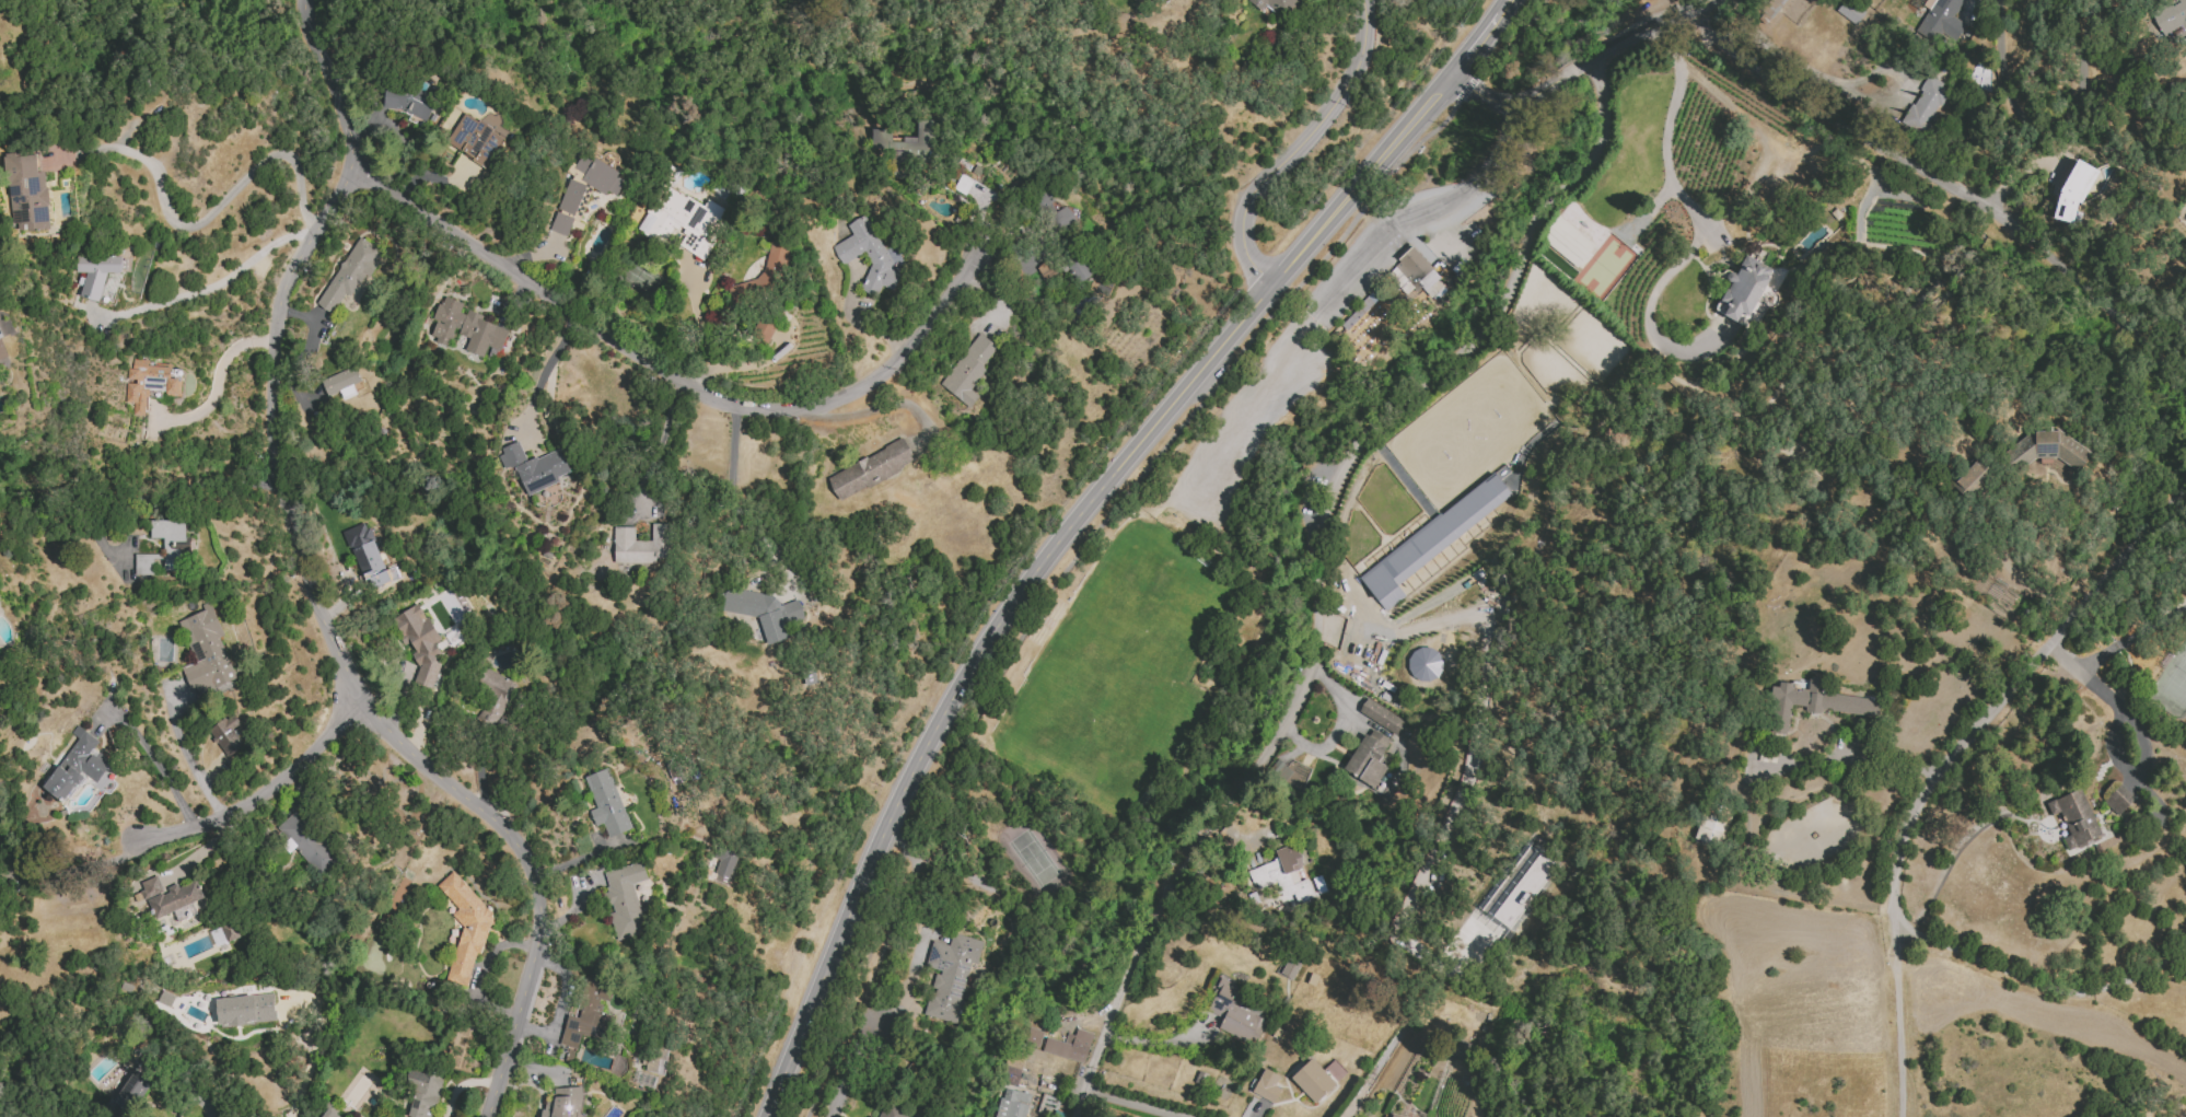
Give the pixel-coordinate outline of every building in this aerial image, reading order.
[(1247,4),(1262,11),(1264,7),(1276,12),(1278,8),(1295,16),(1302,0),(1249,0),(1247,4)] [(1866,12),(1849,0),(1844,0),(1836,11),(1856,26),(1866,12)] [(1915,31),(1935,0),(1963,0),(1953,18),(1966,25),(1949,51),(1915,31)] [(2154,15),(2180,0),(2185,0),(2185,38),(2172,46),(2154,15)] [(1927,74),(1943,83),(1941,86),(1949,91),(1923,130),(1900,118),(1927,74)] [(427,121),(435,98),(422,93),(421,95),(388,83),(380,105),(427,121)] [(505,135),(462,113),(446,145),(489,167),(505,135)] [(893,150),(892,178),(905,178),(905,162),(933,163),(934,121),(917,120),(917,138),(891,138),(892,130),(871,129),(870,149),(893,150)] [(616,196),(624,183),(615,177),(619,173),(583,151),(573,169),(583,175),(580,180),(605,195),(608,191),(616,196)] [(49,230),(46,172),(37,172),(36,152),(5,154),(9,225),(27,223),(27,231),(49,230)] [(2075,159),(2097,171),(2080,203),(2077,202),(2071,223),(2051,218),(2058,191),(2075,159)] [(997,192),(960,175),(952,192),(989,209),(997,192)] [(552,232),(569,237),(584,184),(566,179),(552,232)] [(702,259),(728,211),(707,200),(703,206),(664,184),(638,231),(663,245),(673,227),(684,233),(677,246),(702,259)] [(1058,210),(1049,191),(1036,197),(1052,232),(1075,221),(1068,206),(1058,210)] [(1557,214),(1594,245),(1577,268),(1539,237),(1557,214)] [(860,290),(877,297),(880,286),(893,291),(900,274),(889,270),(891,263),(866,215),(846,225),(852,236),(831,246),(841,265),(863,253),(866,254),(870,263),(860,290)] [(381,250),(357,237),(317,305),(331,313),(343,293),(350,297),(364,274),(369,277),(378,262),(375,260),(381,250)] [(1393,269),(1398,264),(1397,261),(1414,246),(1438,275),(1416,293),(1393,269)] [(1079,286),(1094,271),(1075,252),(1060,266),(1079,286)] [(1744,254),(1771,269),(1743,324),(1714,311),(1744,254)] [(76,255),(76,273),(82,273),(81,299),(102,300),(104,272),(121,273),(121,257),(76,255)] [(508,330),(480,320),(482,315),(463,309),(465,304),(441,296),(433,320),(436,321),(430,339),(449,345),(453,331),(469,336),(465,351),(484,357),(487,346),(501,351),(508,330)] [(767,343),(774,328),(760,321),(753,336),(767,343)] [(970,408),(979,396),(970,390),(986,370),(982,367),(997,347),(979,333),(939,385),(970,408)] [(9,356),(0,336),(0,360),(9,356)] [(147,391),(166,391),(166,396),(180,396),(181,380),(170,379),(171,367),(147,366),(148,360),(132,360),(131,369),(127,369),(126,382),(125,403),(133,403),(132,415),(146,416),(147,391)] [(327,396),(339,391),(343,401),(357,395),(352,385),(361,381),(355,366),(320,381),(327,396)] [(2094,456),(2080,474),(2060,461),(2038,462),(2013,481),(1998,463),(2033,434),(2063,432),(2094,456)] [(826,475),(836,500),(915,465),(904,440),(826,475)] [(527,496),(559,482),(557,477),(570,471),(560,448),(527,462),(519,443),(497,452),(504,470),(514,466),(527,496)] [(1977,459),(1951,485),(1966,501),(1993,474),(1977,459)] [(1492,473),(1512,494),(1397,585),(1404,596),(1384,612),(1358,578),(1492,473)] [(135,555),(135,573),(181,572),(181,559),(190,559),(189,520),(150,521),(151,538),(162,538),(162,554),(135,555)] [(344,530),(366,593),(385,586),(378,568),(383,566),(367,522),(344,530)] [(614,562),(669,562),(669,524),(651,524),(651,541),(634,541),(634,527),(614,527),(614,562)] [(722,612),(781,619),(781,618),(799,620),(801,600),(725,590),(722,612)] [(178,620),(188,647),(198,644),(203,659),(181,667),(191,696),(236,680),(220,637),(222,636),(210,602),(200,605),(203,612),(178,620)] [(432,682),(431,679),(443,673),(435,656),(440,654),(435,643),(439,641),(419,603),(391,618),(405,645),(410,643),(415,653),(408,656),(423,686),(432,682)] [(475,719),(493,728),(516,683),(485,668),(475,688),(488,694),(475,719)] [(1882,703),(1880,720),(1825,712),(1824,718),(1807,715),(1807,710),(1794,708),(1791,737),(1774,735),(1778,703),(1774,702),(1775,695),(1779,695),(1781,684),(1795,686),(1795,691),(1811,695),(1813,678),(1829,682),(1827,696),(1882,703)] [(1358,714),(1399,735),(1406,720),(1365,700),(1358,714)] [(207,730),(227,758),(245,746),(233,728),(240,724),(232,713),(207,730)] [(78,738),(42,788),(64,804),(83,778),(106,794),(119,776),(108,768),(112,762),(93,749),(99,741),(76,725),(70,733),(78,738)] [(1343,774),(1382,795),(1394,772),(1377,763),(1390,739),(1368,727),(1343,774)] [(1288,764),(1274,760),(1267,781),(1302,792),(1310,767),(1289,761),(1288,764)] [(596,808),(589,811),(595,826),(603,824),(608,838),(630,830),(608,768),(584,777),(596,808)] [(2120,818),(2106,804),(2124,787),(2137,801),(2120,818)] [(2050,806),(2082,791),(2104,837),(2098,839),(2101,843),(2080,852),(2078,848),(2071,851),(2050,806)] [(277,828),(321,875),(340,857),(296,810),(277,828)] [(1527,842),(1561,866),(1508,932),(1476,910),(1527,842)] [(1315,901),(1308,878),(1299,881),(1295,871),(1302,868),(1294,844),(1273,851),(1276,861),(1249,870),(1255,890),(1276,883),(1285,911),(1315,901)] [(712,872),(729,879),(739,854),(722,847),(712,872)] [(601,872),(618,940),(645,933),(633,884),(647,880),(642,862),(601,872)] [(462,927),(445,982),(465,988),(476,956),(482,951),(493,916),(453,871),(436,885),(456,908),(454,917),(462,927)] [(204,900),(197,880),(178,887),(177,886),(163,892),(157,876),(139,883),(153,919),(204,900)] [(1319,894),(1326,891),(1320,876),(1312,879),(1319,894)] [(216,947),(241,937),(234,920),(210,930),(216,947)] [(933,941),(927,967),(941,971),(940,975),(935,974),(925,1016),(960,1026),(966,1001),(961,1000),(970,964),(977,965),(984,942),(953,933),(950,945),(933,941)] [(1280,974),(1292,980),(1302,962),(1289,955),(1280,974)] [(1204,1010),(1222,1018),(1218,1028),(1255,1045),(1267,1020),(1228,1002),(1237,982),(1221,974),(1204,1010)] [(559,1044),(577,1049),(582,1033),(604,1040),(611,1016),(599,1012),(603,1000),(608,1002),(613,983),(587,976),(575,1017),(568,1015),(559,1044)] [(157,1002),(169,1008),(175,997),(162,990),(157,1002)] [(215,999),(218,1027),(276,1020),(273,993),(215,999)] [(1044,1032),(1028,1028),(1024,1045),(1041,1048),(1044,1032)] [(1042,1051),(1084,1064),(1093,1033),(1076,1028),(1074,1036),(1065,1033),(1062,1042),(1046,1038),(1042,1051)] [(645,1072),(663,1075),(668,1046),(651,1043),(645,1072)] [(1007,1055),(1002,1082),(1019,1085),(1024,1058),(1007,1055)] [(1311,1058),(1335,1084),(1314,1104),(1290,1078),(1311,1058)] [(112,1100),(129,1113),(159,1072),(142,1059),(112,1100)] [(1264,1068),(1280,1077),(1275,1085),(1281,1090),(1274,1104),(1249,1092),(1264,1068)] [(436,1072),(407,1072),(407,1084),(411,1084),(411,1116),(437,1116),(436,1072)] [(583,1114),(579,1114),(583,1090),(555,1086),(553,1102),(542,1100),(539,1116),(582,1116),(583,1114)] [(1002,1088),(996,1116),(1025,1116),(1030,1094),(1002,1088)] [(910,1107),(884,1096),(875,1116),(906,1116),(910,1107)] [(327,1108),(323,1116),(346,1116),(327,1108)]
